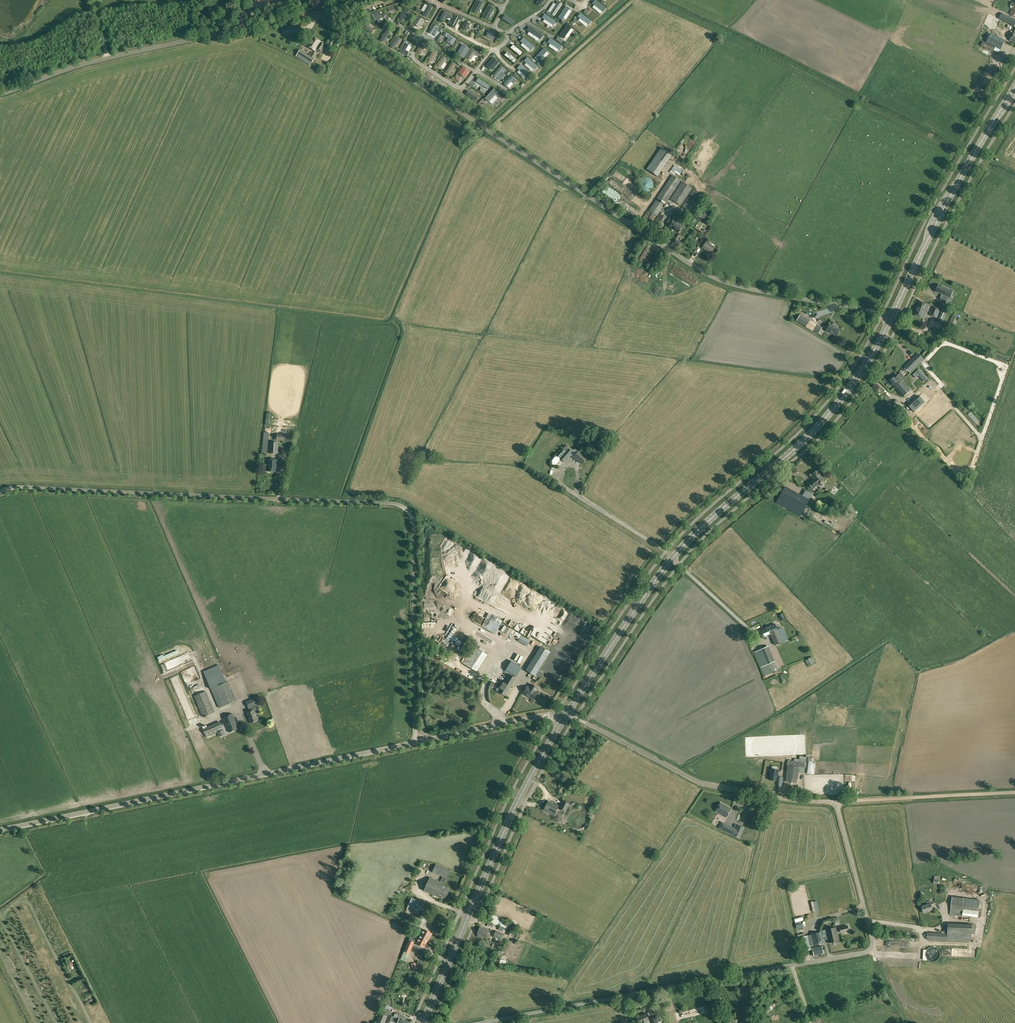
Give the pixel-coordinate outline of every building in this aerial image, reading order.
[(592,4),(594,5),(602,11),(603,12),(606,8),(596,0),(595,0),(592,4)] [(479,1),(473,12),(477,14),(483,3),(479,1)] [(556,4),(551,12),(555,15),(562,4),(558,1),(556,4)] [(999,9),(1008,12),(1010,6),(1001,2),(999,9)] [(424,12),(423,14),(427,17),(433,6),(429,4),(428,6),(424,12)] [(566,6),(558,18),(562,20),(563,18),(569,10),(569,9),(566,6)] [(490,7),(484,18),(488,20),(494,9),(490,7)] [(407,9),(400,18),(404,20),(410,11),(407,9)] [(380,10),(371,14),(375,22),(383,18),(380,10)] [(454,16),(445,11),(441,18),(444,20),(446,16),(452,19),(454,16)] [(580,12),(577,16),(580,18),(588,24),(589,25),(592,21),(580,12)] [(1002,12),(999,18),(1014,26),(1014,25),(1014,19),(1002,12)] [(545,14),(542,18),(545,19),(553,24),(554,25),(556,21),(545,14)] [(505,15),(502,19),(512,26),(515,22),(505,15)] [(418,16),(413,23),(419,28),(425,20),(418,16)] [(456,16),(450,27),(454,29),(460,18),(456,16)] [(363,28),(372,34),(374,30),(369,26),(371,23),(367,20),(363,28)] [(434,24),(429,33),(432,35),(432,34),(437,27),(437,26),(434,24)] [(568,24),(559,36),(564,39),(565,36),(571,29),(572,27),(568,24)] [(283,34),(302,30),(301,25),(282,28),(283,34)] [(527,30),(529,32),(539,38),(540,39),(543,35),(529,26),(527,30)] [(489,30),(488,33),(486,36),(493,39),(494,36),(493,35),(494,33),(489,30)] [(387,31),(381,40),(385,42),(390,33),(387,31)] [(457,39),(445,32),(443,35),(448,38),(446,42),(452,45),(457,39)] [(1005,41),(991,33),(986,42),(995,47),(994,50),(999,53),(1005,41)] [(315,51),(316,50),(320,52),(325,45),(312,37),(307,45),(315,51)] [(396,37),(390,46),(394,48),(400,39),(396,37)] [(523,38),(520,41),(523,43),(530,49),(531,50),(534,47),(523,38)] [(550,38),(548,42),(550,44),(558,49),(559,50),(562,46),(550,38)] [(400,52),(407,56),(409,52),(406,50),(409,44),(405,42),(400,52)] [(424,43),(418,52),(421,54),(427,45),(424,43)] [(464,58),(470,49),(463,44),(457,54),(464,58)] [(513,45),(510,48),(520,56),(523,53),(513,45)] [(473,48),(467,58),(471,60),(474,55),(478,57),(480,53),(473,48)] [(544,48),(535,58),(538,61),(540,59),(546,52),(547,51),(544,48)] [(313,58),(300,50),(297,54),(311,63),(313,58)] [(435,50),(428,59),(429,59),(429,60),(431,61),(432,61),(438,52),(435,50)] [(507,52),(504,56),(514,63),(517,60),(507,52)] [(443,56),(437,65),(440,68),(444,63),(447,59),(443,56)] [(493,58),(487,64),(491,68),(493,70),(495,67),(499,63),(493,58)] [(527,58),(524,61),(526,63),(533,69),(534,70),(537,67),(527,58)] [(453,63),(446,72),(450,74),(456,65),(453,63)] [(502,65),(493,76),(496,78),(505,68),(502,65)] [(520,65),(517,69),(519,71),(526,77),(527,78),(530,75),(520,65)] [(463,67),(459,74),(465,78),(469,71),(463,67)] [(512,75),(504,84),(507,87),(507,86),(511,82),(515,78),(512,75)] [(479,78),(476,82),(488,89),(490,86),(479,78)] [(495,88),(485,98),(489,102),(499,91),(495,88)] [(468,91),(466,94),(475,101),(477,97),(468,91)] [(672,154),(661,147),(647,169),(657,176),(672,154)] [(673,174),(674,172),(679,175),(682,169),(673,163),(668,171),(673,174)] [(639,182),(646,190),(654,183),(646,175),(639,182)] [(657,197),(662,200),(666,203),(681,181),(672,175),(657,197)] [(681,206),(692,188),(682,181),(670,199),(681,206)] [(691,212),(702,195),(693,189),(682,206),(691,212)] [(648,211),(656,216),(657,216),(665,205),(661,202),(662,200),(657,197),(648,211)] [(706,221),(713,211),(708,208),(701,218),(706,221)] [(651,225),(656,216),(648,211),(647,210),(642,219),(647,222),(645,225),(650,228),(657,233),(666,218),(659,214),(652,225),(651,225)] [(685,217),(684,217),(685,215),(680,212),(678,216),(679,217),(677,219),(672,216),(667,224),(677,231),(684,220),(685,217)] [(696,221),(693,225),(698,229),(701,225),(696,221)] [(711,253),(715,247),(706,241),(702,248),(711,253)] [(950,297),(953,291),(939,284),(936,291),(950,297)] [(913,314),(924,318),(929,305),(918,300),(913,314)] [(933,306),(929,315),(937,318),(941,309),(933,306)] [(952,330),(958,316),(953,314),(947,328),(952,330)] [(800,315),(796,321),(806,327),(810,320),(800,315)] [(816,324),(813,330),(818,334),(822,328),(816,324)] [(830,324),(826,331),(829,333),(830,332),(836,336),(840,329),(830,324)] [(923,359),(922,357),(919,354),(916,358),(906,367),(910,372),(923,359)] [(924,379),(927,376),(919,368),(913,373),(916,376),(919,374),(924,379)] [(890,381),(895,387),(903,379),(905,377),(901,373),(898,375),(895,377),(890,381)] [(903,379),(895,387),(904,396),(911,390),(903,381),(904,380),(903,379)] [(919,395),(908,405),(914,412),(925,402),(919,395)] [(908,411),(897,400),(893,404),(904,415),(908,411)] [(270,442),(270,451),(269,453),(278,453),(278,442),(270,442)] [(564,445),(556,455),(564,462),(572,452),(564,445)] [(579,451),(573,457),(581,464),(586,458),(579,451)] [(284,466),(284,460),(268,459),(267,471),(277,471),(277,466),(284,466)] [(819,485),(825,480),(817,471),(811,476),(814,479),(809,484),(814,489),(819,484),(819,485)] [(810,500),(785,486),(776,502),(801,516),(810,500)] [(475,559),(473,562),(483,569),(487,563),(478,557),(476,560),(475,559)] [(495,634),(503,621),(489,613),(481,627),(495,634)] [(440,624),(446,627),(449,622),(443,618),(440,624)] [(775,645),(787,639),(782,628),(777,630),(774,623),(763,629),(763,630),(760,631),(762,637),(770,634),(775,645)] [(477,672),(488,655),(474,646),(463,663),(477,672)] [(526,670),(534,676),(534,675),(535,676),(550,652),(541,646),(526,670)] [(754,652),(761,667),(774,661),(775,661),(768,646),(754,652)] [(808,666),(815,662),(812,656),(805,661),(808,666)] [(505,671),(509,674),(510,672),(516,676),(522,667),(511,661),(506,670),(505,671)] [(778,670),(774,661),(761,667),(764,676),(778,670)] [(204,671),(211,688),(219,708),(236,700),(228,681),(226,682),(219,665),(204,671)] [(185,680),(193,677),(190,670),(183,673),(185,680)] [(515,678),(514,677),(509,674),(502,684),(500,683),(496,690),(504,695),(515,678)] [(531,684),(529,687),(528,686),(523,693),(533,699),(537,691),(536,691),(538,688),(531,684)] [(203,716),(215,712),(206,691),(194,696),(203,716)] [(251,723),(259,721),(254,710),(247,713),(251,723)] [(229,732),(243,727),(241,724),(237,726),(233,714),(223,718),(227,728),(224,729),(225,731),(226,730),(227,733),(229,732)] [(220,722),(203,729),(206,737),(223,730),(220,722)] [(797,783),(799,766),(787,765),(785,781),(797,783)] [(778,776),(779,770),(771,769),(770,776),(771,776),(770,780),(776,781),(776,776),(778,776)] [(564,794),(565,794),(569,796),(571,791),(562,786),(559,792),(563,793),(564,794)] [(563,801),(560,809),(565,811),(569,804),(563,801)] [(548,802),(544,810),(548,812),(548,811),(554,814),(558,806),(554,804),(554,805),(548,802)] [(726,817),(731,808),(721,803),(716,811),(726,817)] [(568,818),(574,807),(570,804),(563,816),(568,818)] [(725,824),(722,831),(739,838),(744,828),(738,825),(736,829),(725,824)] [(443,877),(446,878),(450,870),(436,864),(432,872),(443,877)] [(443,886),(444,884),(440,882),(430,877),(426,886),(424,890),(445,899),(450,889),(443,886)] [(981,900),(953,896),(950,915),(962,917),(963,910),(965,910),(965,909),(979,911),(981,900)] [(424,902),(420,901),(412,897),(407,910),(418,915),(424,902)] [(932,907),(935,906),(934,903),(931,904),(931,903),(922,906),(924,912),(933,910),(932,907)] [(425,920),(421,917),(419,916),(412,930),(414,931),(418,934),(425,920)] [(975,925),(972,925),(972,924),(948,923),(948,927),(944,927),(944,933),(948,934),(947,940),(971,942),(972,933),(975,933),(975,925)] [(510,926),(507,935),(511,936),(514,927),(515,928),(516,925),(512,924),(511,926),(510,926)] [(847,925),(836,928),(837,934),(840,933),(849,931),(847,925)] [(488,938),(489,935),(487,934),(488,930),(480,927),(477,934),(478,934),(477,935),(480,937),(481,936),(488,938)] [(837,934),(836,928),(836,927),(825,930),(828,943),(839,940),(837,934)] [(424,929),(419,939),(426,943),(428,940),(429,940),(432,934),(424,929)] [(815,933),(808,935),(810,945),(817,943),(823,942),(821,932),(815,933)] [(948,934),(944,933),(927,932),(927,939),(947,940),(948,934)] [(424,947),(426,943),(419,939),(411,935),(402,956),(408,958),(414,942),(417,943),(416,944),(424,947)] [(799,938),(803,951),(811,949),(807,936),(799,938)] [(814,956),(824,953),(822,946),(812,948),(814,956)] [(765,1011),(766,1018),(781,1015),(780,1009),(765,1011)] [(656,1016),(649,1020),(646,1013),(637,1017),(640,1022),(659,1022),(656,1016)]
